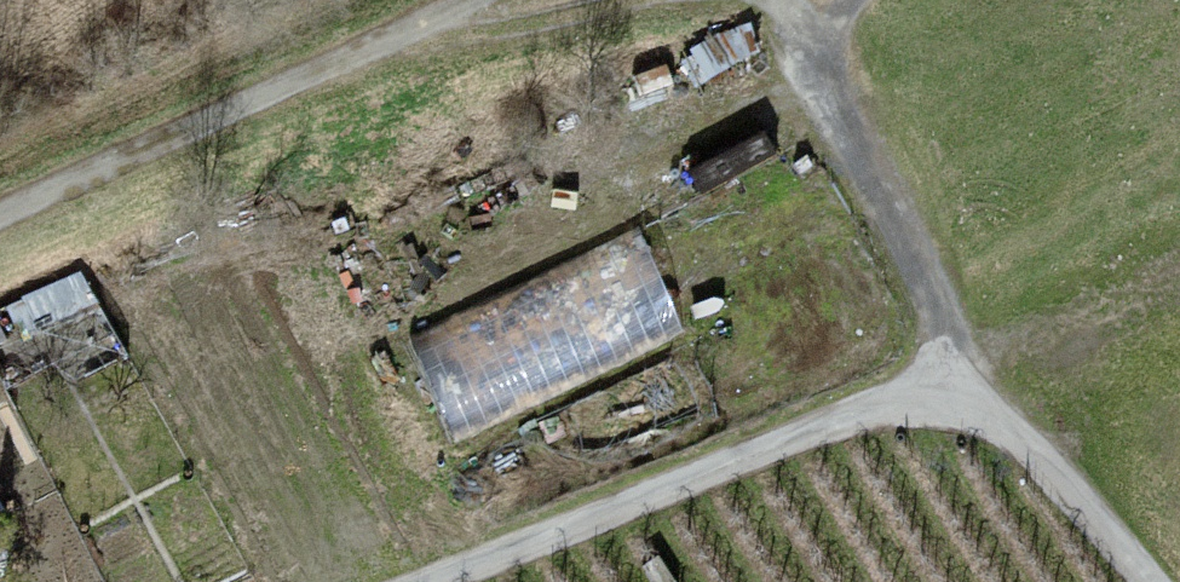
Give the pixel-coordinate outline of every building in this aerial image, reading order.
[(451,429),(687,330),(643,226),(407,325),(451,429)]
